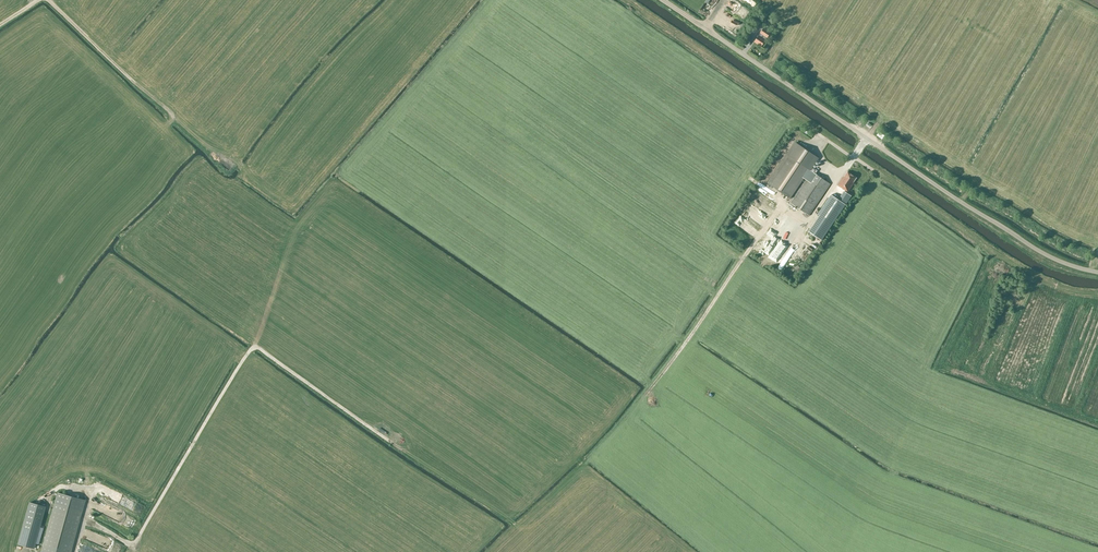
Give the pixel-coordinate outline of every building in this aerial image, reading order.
[(748,10),(733,0),(732,0),(730,4),(735,7),(733,11),(743,18),(748,10)] [(731,19),(727,23),(731,27),(727,32),(733,37),(737,32),(734,29),(740,22),(737,20),(735,22),(731,19)] [(752,28),(756,31),(760,24),(757,22),(752,28)] [(760,33),(761,33),(759,36),(755,42),(761,46),(771,33),(764,28),(760,33)] [(868,117),(866,121),(868,122),(865,125),(871,129),(876,123),(868,117)] [(885,139),(878,130),(875,132),(883,141),(885,139)] [(830,184),(819,176),(813,172),(810,170),(819,158),(794,142),(786,154),(787,155),(768,183),(790,198),(804,177),(807,179),(791,203),(809,216),(830,184)] [(838,185),(848,192),(854,183),(853,183),(856,178),(848,172),(844,177),(844,176),(838,185)] [(846,205),(831,194),(818,214),(833,224),(846,205)] [(59,492),(42,551),(46,551),(70,551),(85,500),(59,492)] [(123,495),(121,498),(122,499),(120,503),(125,507),(126,505),(130,500),(123,495)] [(94,503),(91,507),(124,524),(128,516),(117,511),(116,512),(114,511),(115,509),(110,507),(109,510),(105,508),(106,505),(97,501),(95,504),(94,503)] [(30,502),(18,544),(33,549),(46,507),(30,502)]
